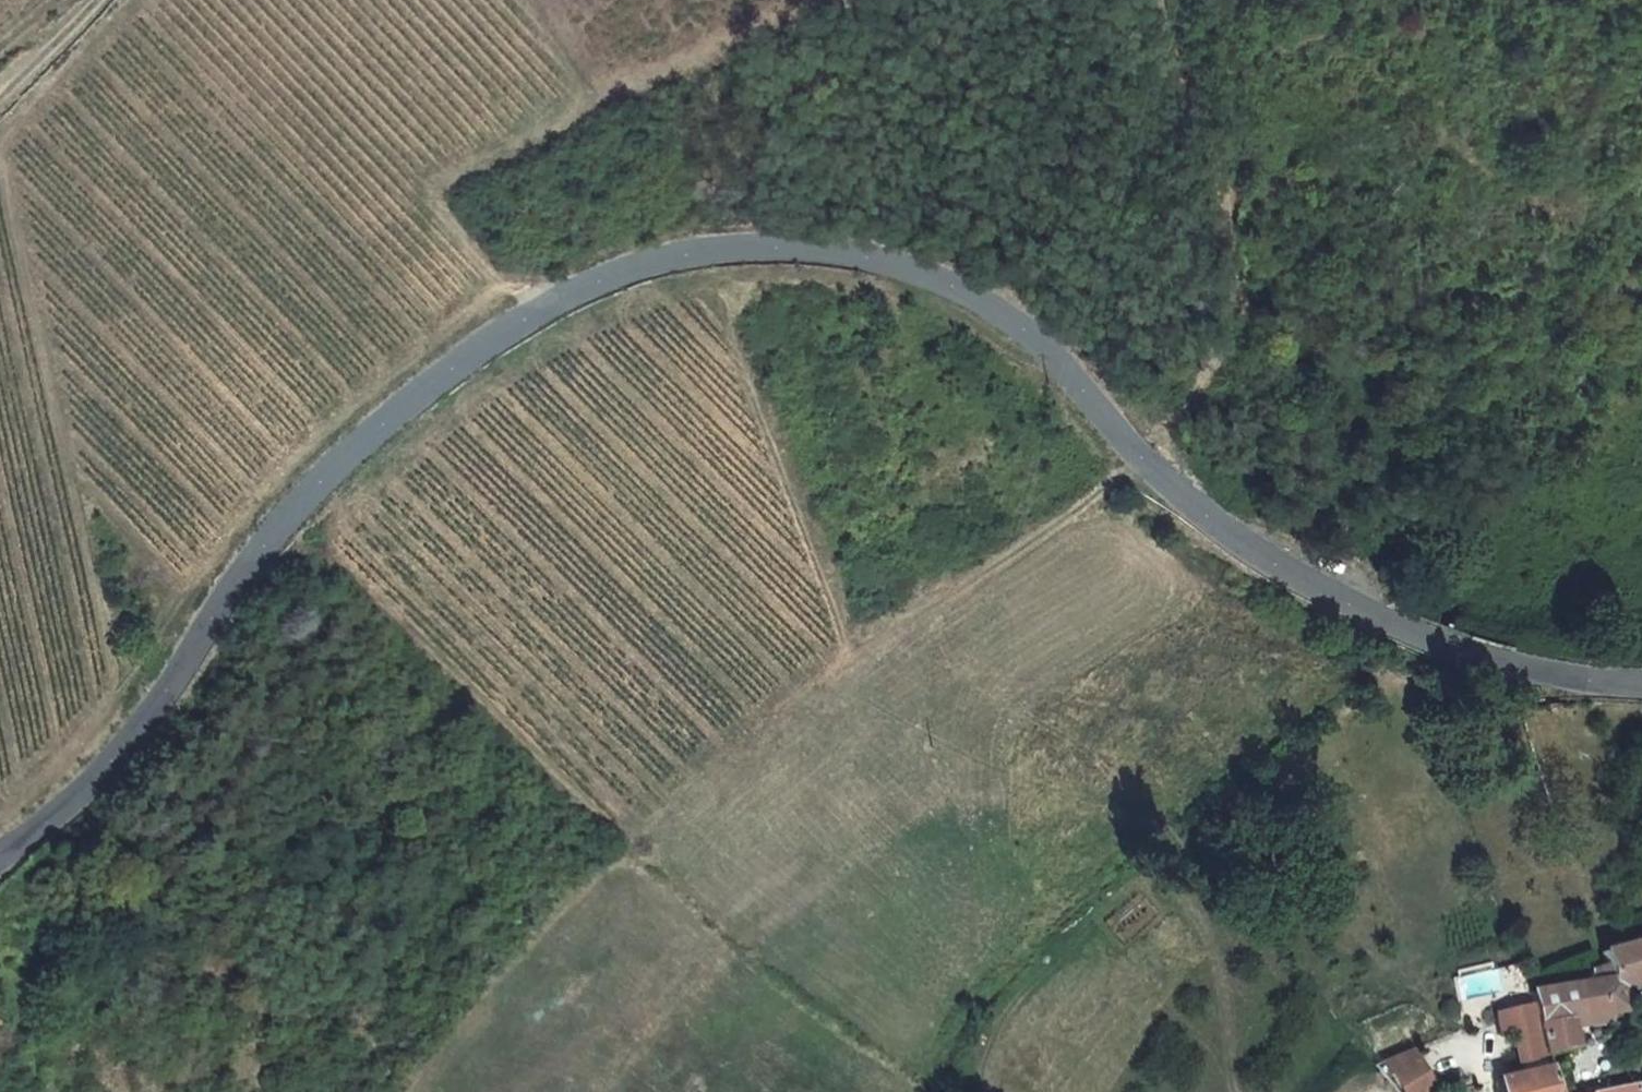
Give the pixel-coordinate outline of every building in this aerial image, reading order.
[(1617,951),(1621,964),(1604,968),(1607,979),(1523,1003),(1536,1067),(1583,1050),(1579,1024),(1640,1012),(1636,993),(1641,990),(1641,940),(1617,951)] [(1538,1080),(1536,1067),(1523,1003),(1516,974),(1494,978),(1499,1002),(1486,1005),(1490,1025),(1493,1043),(1506,1040),(1515,1083),(1487,1088),(1488,1091),(1541,1091),(1538,1080)] [(1387,1058),(1394,1071),(1421,1058),(1417,1049),(1387,1058)] [(1435,1087),(1421,1058),(1394,1071),(1404,1091),(1438,1091),(1435,1087)]
